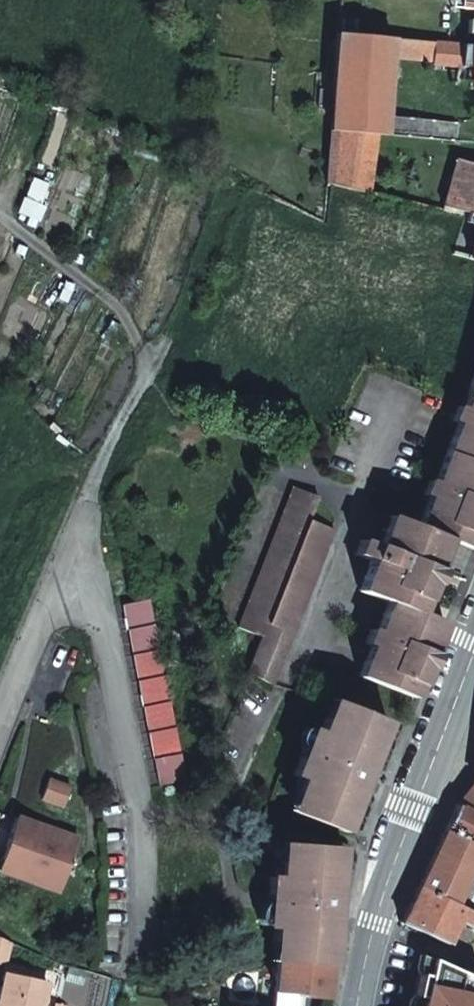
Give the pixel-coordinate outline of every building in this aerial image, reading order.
[(457,11),(473,12),(473,0),(458,0),(457,11)] [(333,128),(379,131),(389,132),(396,52),(439,56),(439,62),(473,65),(473,44),(414,39),(340,31),(333,128)] [(331,153),(329,181),(369,190),(372,175),(379,131),(333,128),(331,153)] [(459,156),(453,182),(435,178),(430,203),(446,207),(448,203),(473,210),(473,161),(459,156)] [(372,175),(369,190),(407,198),(424,202),(427,187),(372,175)] [(473,283),(473,251),(469,250),(451,245),(443,269),(473,283)] [(473,395),(472,395),(467,408),(460,405),(454,420),(459,423),(436,480),(431,478),(424,493),(430,496),(418,527),(446,538),(447,537),(465,544),(473,522),(473,395)] [(263,638),(250,671),(272,686),(333,530),(310,521),(319,498),(291,488),(238,627),(263,638)] [(389,516),(377,546),(425,566),(433,569),(446,538),(418,527),(389,516)] [(473,544),(473,522),(465,544),(473,547),(473,544)] [(423,651),(435,619),(438,613),(420,605),(429,581),(421,578),(425,566),(377,546),(361,540),(355,554),(370,560),(358,591),(388,602),(377,630),(370,628),(364,643),(370,647),(359,675),(414,698),(426,666),(418,663),(423,651)] [(185,777),(170,670),(166,649),(159,595),(130,599),(142,685),(154,765),(157,782),(185,777)] [(430,655),(443,622),(435,619),(423,651),(430,655)] [(335,701),(328,718),(323,716),(317,731),(311,748),(330,756),(325,768),(305,761),(299,778),(293,793),(298,795),(292,811),(330,826),(348,779),(354,781),(359,767),(351,764),(358,748),(360,749),(372,716),(335,701)] [(372,716),(360,749),(358,748),(351,764),(359,767),(354,781),(348,779),(330,826),(341,831),(384,721),(372,716)] [(311,748),(317,731),(308,727),(290,774),(299,778),(305,761),(325,768),(330,756),(311,748)] [(66,782),(45,774),(37,796),(59,803),(66,782)] [(457,807),(473,814),(473,788),(457,807)] [(457,807),(455,809),(445,833),(473,844),(473,814),(457,807)] [(0,852),(0,869),(56,888),(74,834),(13,814),(0,852)] [(445,833),(433,859),(423,883),(459,902),(473,910),(473,844),(445,833)] [(323,877),(325,845),(286,842),(285,860),(278,860),(277,877),(276,893),(296,894),(295,909),(275,908),(273,925),(272,940),(278,940),(277,959),(317,963),(320,910),(327,911),(328,896),(320,896),(321,877),(323,877)] [(338,846),(325,845),(323,877),(321,877),(320,896),(328,896),(327,911),(320,910),(317,963),(328,964),(336,872),(338,846)] [(276,893),(277,877),(266,876),(263,924),(273,925),(275,908),(295,909),(296,894),(276,893)] [(459,902),(423,883),(405,924),(448,944),(460,921),(473,928),(473,910),(459,902)] [(328,964),(317,963),(277,959),(273,959),(269,1005),(298,1005),(299,995),(325,997),(328,964)] [(436,959),(424,1005),(473,1005),(473,977),(436,959)] [(43,982),(0,972),(0,1005),(38,1005),(43,982)]
